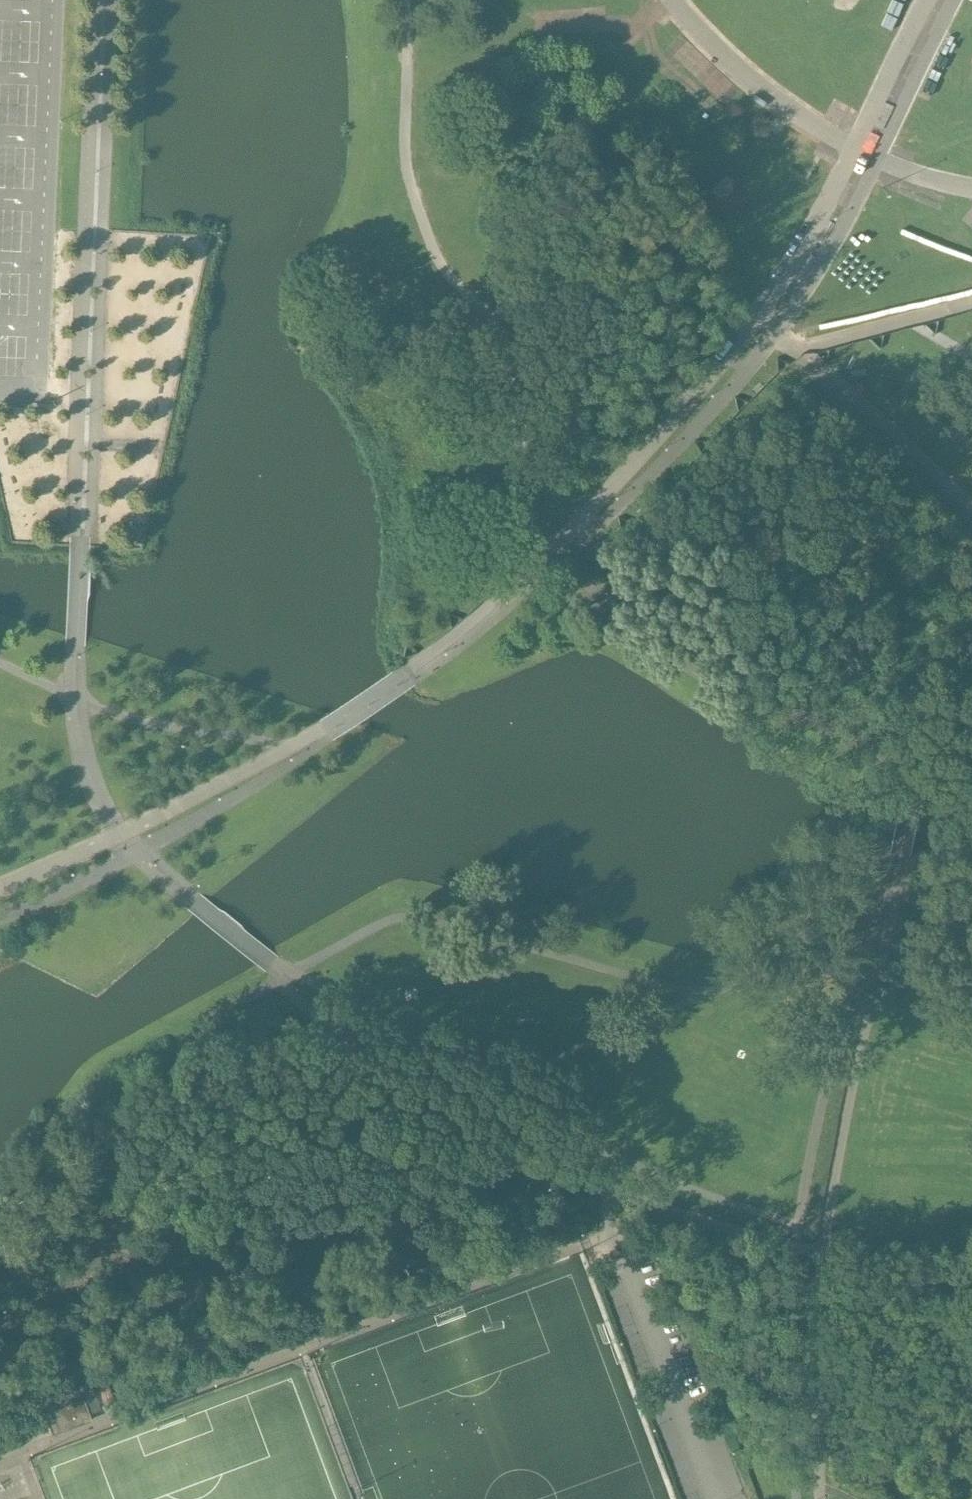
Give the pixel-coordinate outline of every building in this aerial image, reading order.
[(39,1399),(52,1434),(91,1419),(88,1412),(99,1408),(89,1380),(39,1399)] [(99,1386),(106,1409),(115,1406),(107,1383),(99,1386)]
